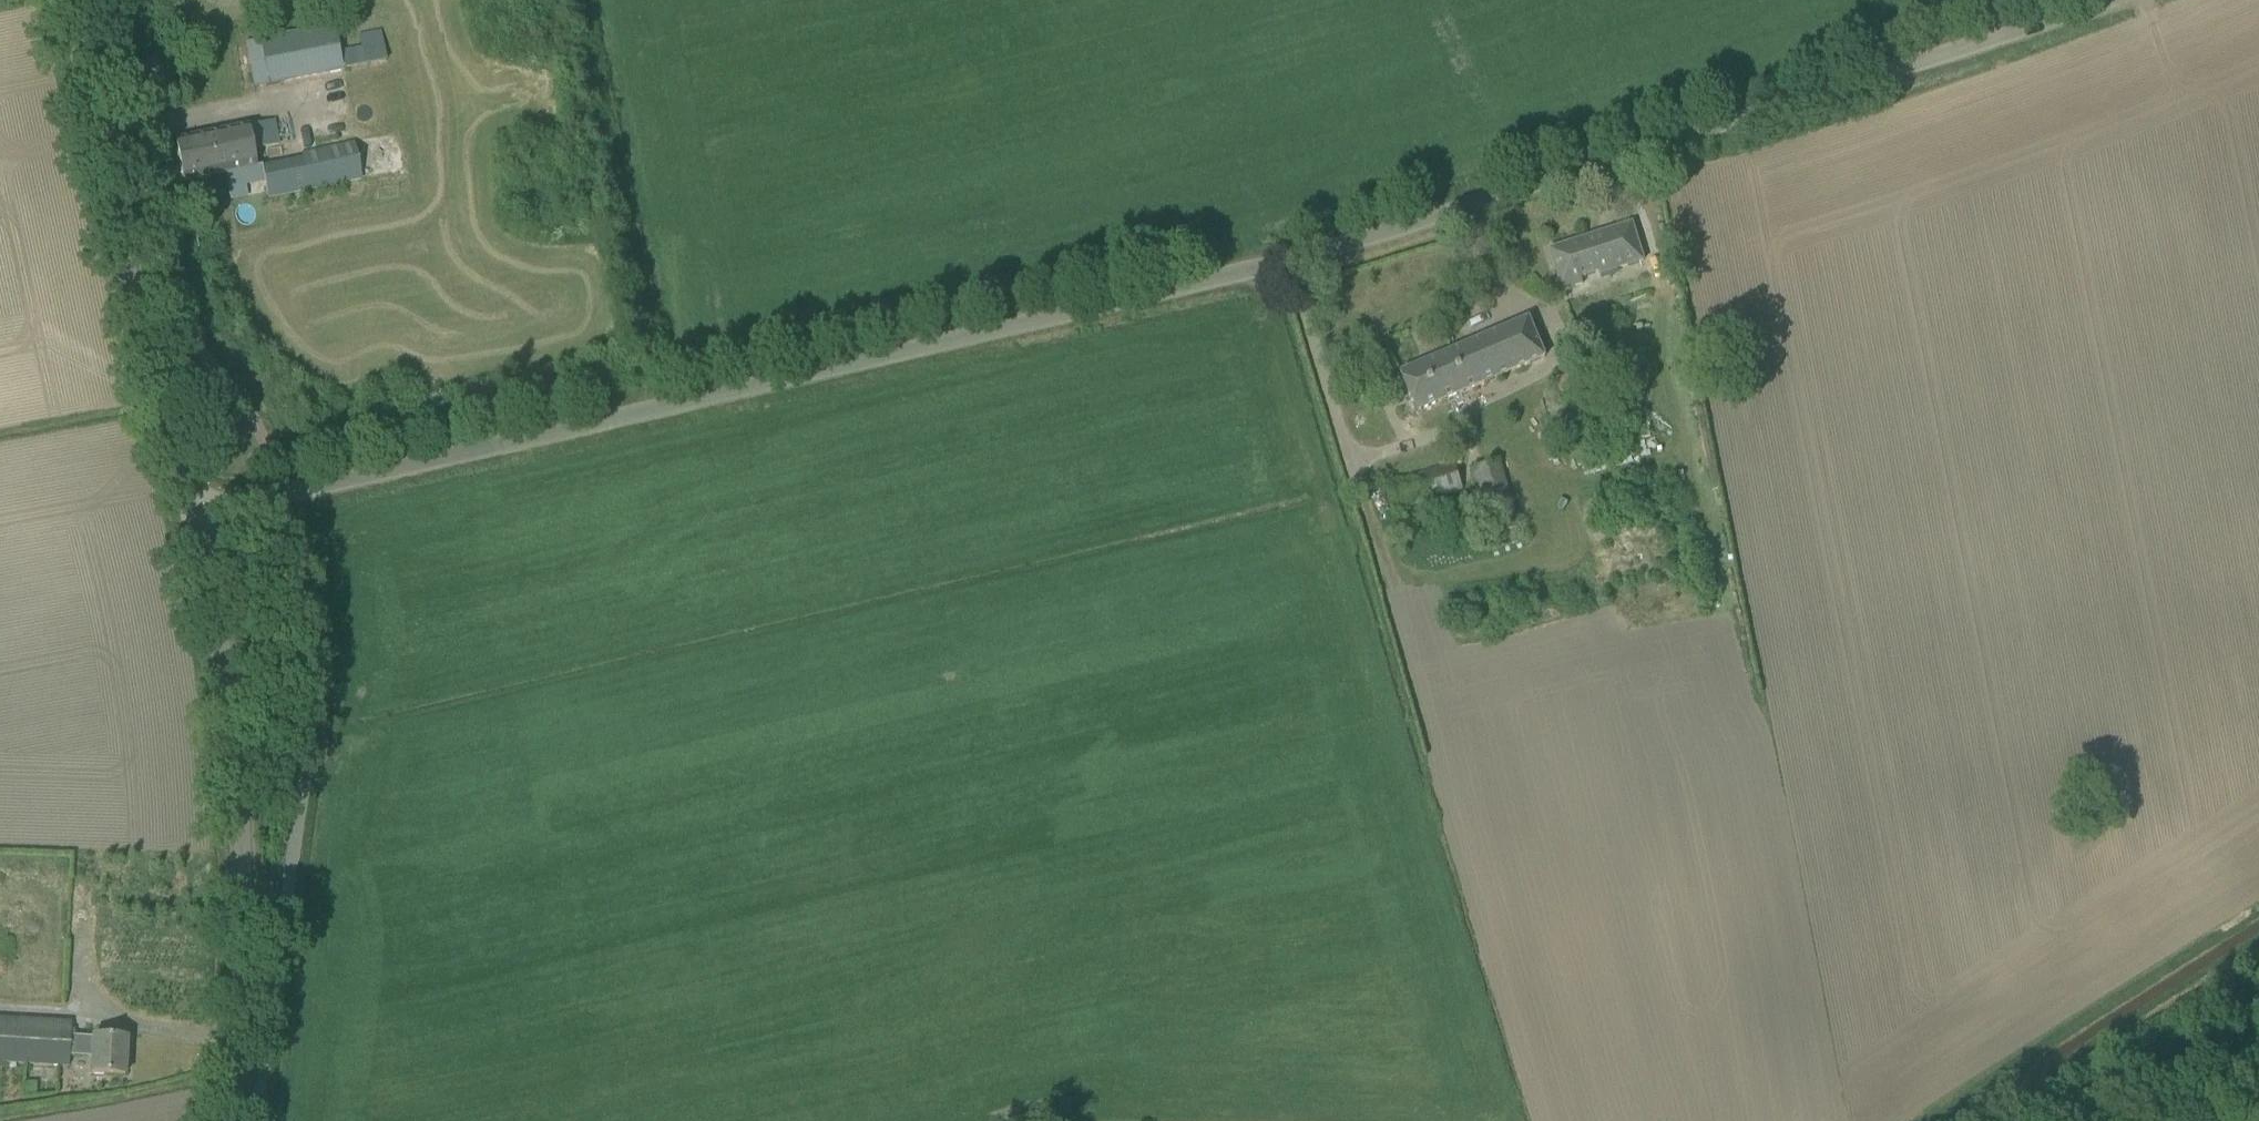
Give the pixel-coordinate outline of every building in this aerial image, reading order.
[(260,40),(247,43),(256,87),(269,85),(342,70),(342,69),(385,61),(380,33),(360,37),(362,46),(338,51),(333,25),(260,40)] [(268,198),(362,179),(354,140),(301,151),(303,158),(256,167),(252,151),(279,145),(274,121),(248,126),(174,141),(183,182),(225,174),(230,199),(266,192),(268,198)] [(1549,250),(1555,271),(1562,291),(1583,284),(1581,278),(1598,273),(1599,275),(1643,261),(1631,224),(1549,250)] [(1528,318),(1400,373),(1416,412),(1545,357),(1528,318)] [(1514,510),(1503,473),(1507,472),(1503,460),(1473,470),(1499,545),(1528,536),(1525,526),(1520,528),(1519,523),(1514,510)] [(1389,483),(1398,513),(1463,493),(1453,463),(1389,483)] [(126,1039),(93,1037),(93,1038),(70,1037),(71,1023),(0,1019),(0,1063),(68,1067),(68,1056),(91,1057),(90,1074),(124,1076),(126,1039)]
